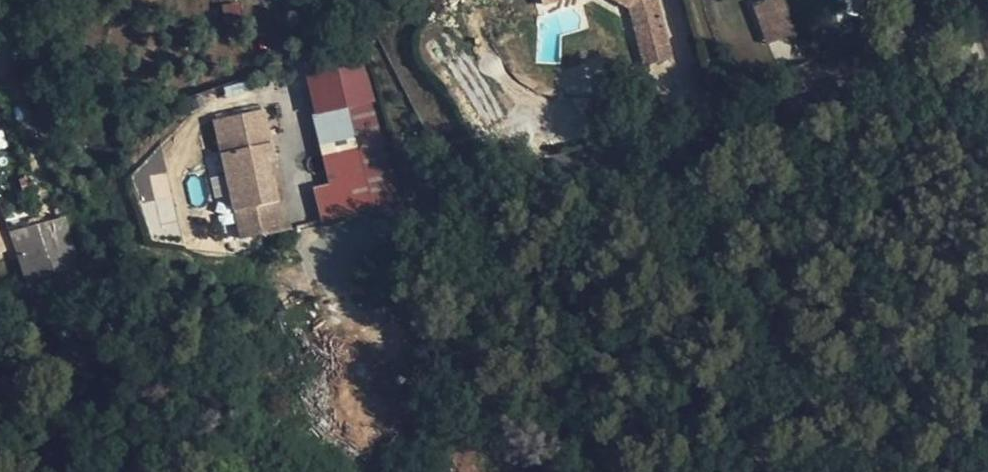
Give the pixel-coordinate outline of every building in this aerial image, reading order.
[(633,11),(661,4),(659,0),(609,0),(633,11)] [(751,2),(765,44),(796,35),(785,0),(760,0),(751,2)] [(866,14),(864,0),(852,0),(855,16),(866,14)] [(910,0),(864,0),(866,14),(911,6),(910,0)] [(667,27),(661,4),(633,11),(640,35),(667,27)] [(676,60),(667,27),(640,35),(648,66),(676,60)] [(313,186),(320,221),(394,207),(365,64),(305,76),(327,183),(313,186)] [(266,107),(219,120),(243,203),(283,191),(279,171),(276,170),(272,153),(278,152),(266,107)] [(50,216),(34,165),(24,168),(39,220),(50,216)] [(73,288),(86,286),(65,216),(51,220),(73,288)] [(30,297),(73,288),(51,220),(40,223),(50,266),(29,273),(14,230),(11,232),(9,232),(30,297)] [(50,266),(40,223),(14,230),(29,273),(50,266)]
